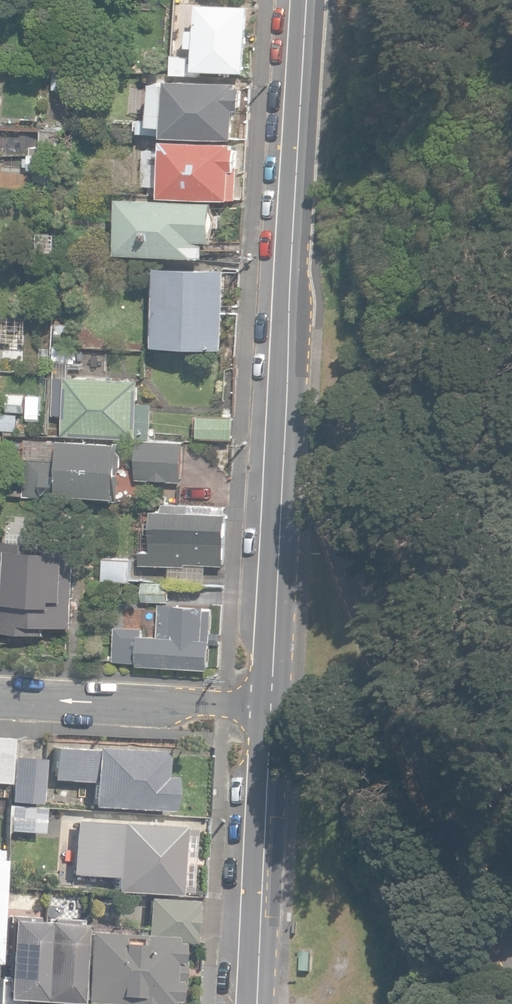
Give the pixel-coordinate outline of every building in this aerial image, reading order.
[(197,69),(246,72),(246,52),(250,7),(203,4),(201,29),(192,28),(191,47),(199,48),(197,69)] [(173,74),(195,76),(196,58),(174,57),(173,74)] [(157,82),(154,120),(154,124),(168,126),(168,134),(235,139),(236,122),(241,122),(242,110),(244,88),(238,87),(239,82),(172,78),(171,84),(157,82)] [(67,121),(50,120),(49,128),(66,130),(67,121)] [(154,124),(154,120),(142,120),(141,132),(168,134),(168,126),(154,124)] [(30,153),(60,153),(60,131),(42,130),(42,147),(31,147),(30,153)] [(164,196),(238,200),(240,160),(238,160),(238,147),(234,147),(234,143),(167,140),(164,196)] [(30,171),(61,171),(61,155),(31,155),(30,171)] [(119,254),(206,258),(207,241),(214,241),(216,202),(160,199),(123,197),(119,254)] [(156,346),(226,348),(228,269),(162,266),(162,272),(160,272),(156,272),(153,342),(157,341),(156,346)] [(54,362),(76,363),(77,346),(70,345),(72,324),(56,323),(54,362)] [(64,435),(139,438),(139,437),(153,438),(154,403),(140,402),(141,379),(67,376),(66,376),(66,371),(58,371),(58,378),(54,378),(53,415),(64,415),(64,435)] [(18,432),(19,413),(0,411),(0,431),(18,432)] [(199,437),(234,440),(236,417),(201,414),(199,437)] [(61,493),(118,498),(122,442),(63,439),(62,461),(44,460),(46,443),(27,442),(24,496),(44,497),(44,495),(60,496),(61,493)] [(137,479),(183,482),(186,442),(140,440),(137,479)] [(225,564),(228,513),(226,513),(226,505),(154,503),(153,531),(143,531),(142,559),(105,557),(104,579),(144,580),(143,601),(170,602),(170,583),(204,584),(205,563),(225,564)] [(0,652),(1,631),(46,633),(47,625),(74,627),(78,551),(68,551),(68,538),(42,537),(42,542),(3,540),(3,541),(0,600),(0,652)] [(139,664),(210,668),(212,643),(222,644),(222,632),(214,632),(215,606),(161,603),(160,635),(144,634),(144,627),(117,625),(116,660),(139,662),(139,664)] [(9,783),(12,737),(0,737),(0,782),(9,783)] [(109,807),(172,810),(174,776),(164,775),(165,751),(160,750),(96,747),(96,749),(55,747),(53,779),(94,781),(93,806),(109,807)] [(10,801),(40,803),(43,758),(14,756),(10,801)] [(11,831),(32,832),(33,812),(12,811),(11,831)] [(114,890),(178,893),(178,891),(190,891),(194,827),(184,827),(184,825),(160,824),(94,820),(92,857),(88,857),(87,867),(91,867),(90,875),(115,876),(114,890)] [(172,999),(178,999),(180,941),(194,942),(196,900),(160,897),(150,897),(147,934),(87,931),(84,1001),(132,1003),(171,1003),(172,999)] [(40,1000),(45,921),(39,921),(39,917),(9,915),(6,977),(0,977),(0,1003),(26,1003),(26,999),(40,1000)] [(45,921),(40,1000),(58,1001),(58,1003),(76,1003),(76,1001),(78,1002),(83,923),(80,923),(80,919),(50,917),(50,921),(45,921)] [(300,971),(310,972),(311,952),(301,952),(300,971)]
